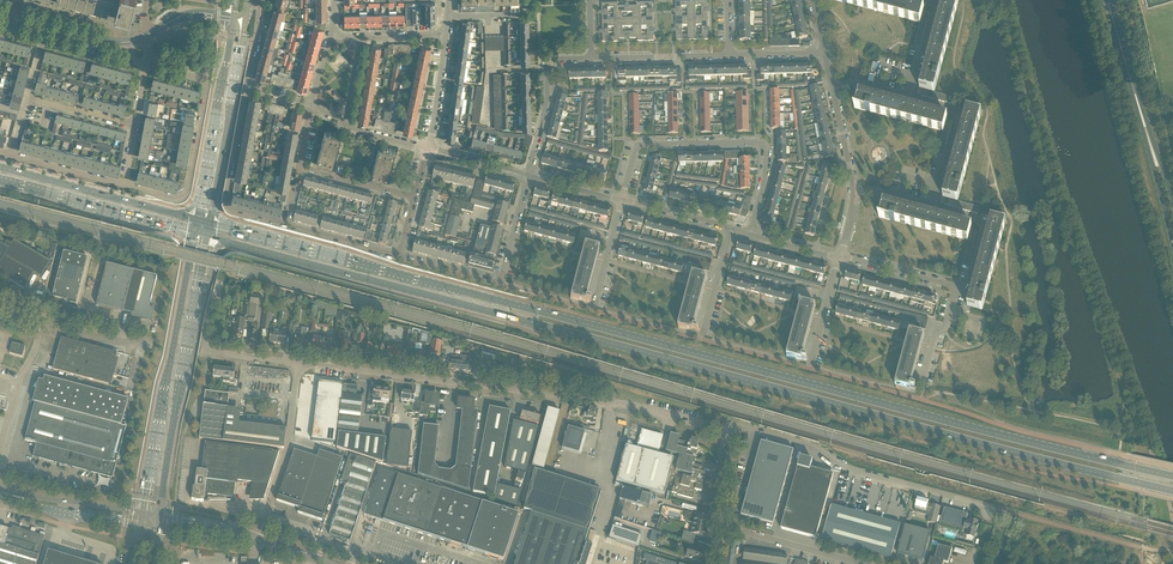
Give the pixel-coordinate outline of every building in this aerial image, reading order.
[(56,1),(107,15),(107,14),(115,16),(114,17),(130,21),(135,0),(56,0),(56,1)] [(459,11),(478,11),(477,0),(459,0),(459,11)] [(486,0),(477,0),(478,11),(486,11),(486,0)] [(494,0),(486,0),(486,11),(494,10),(494,0)] [(494,10),(502,10),(502,0),(494,0),(494,10)] [(502,10),(512,10),(511,0),(502,0),(502,10)] [(512,10),(521,10),(520,0),(511,0),(512,10)] [(898,3),(886,0),(836,0),(920,22),(921,18),(922,15),(923,11),(923,8),(923,10),(898,3)] [(923,89),(926,90),(930,91),(933,92),(934,92),(958,4),(943,0),(942,1),(945,1),(921,88),(920,88),(923,89)] [(435,24),(435,2),(405,3),(406,14),(406,24),(435,24)] [(678,31),(678,32),(676,32),(676,41),(708,40),(708,32),(706,32),(706,29),(708,29),(708,13),(705,13),(705,11),(705,10),(708,10),(707,2),(675,3),(675,11),(678,11),(678,13),(675,13),(676,30),(678,30),(678,31)] [(801,9),(800,2),(792,4),(793,11),(801,9)] [(619,42),(619,39),(627,39),(627,37),(629,37),(629,39),(637,39),(637,41),(637,42),(654,41),(653,33),(651,33),(651,30),(653,30),(653,22),(653,14),(651,14),(651,11),(653,11),(653,3),(636,3),(636,4),(637,6),(629,6),(629,9),(626,9),(626,7),(618,7),(618,4),(602,4),(602,12),(604,12),(604,15),(602,15),(602,31),(604,31),(604,34),(602,34),(602,42),(619,42)] [(326,12),(326,4),(316,5),(316,12),(326,12)] [(274,9),(271,17),(281,20),(283,11),(277,10),(274,9)] [(803,16),(801,9),(793,11),(795,18),(803,16)] [(326,20),(326,12),(316,12),(316,19),(313,20),(309,19),(308,22),(320,25),(321,20),(326,20)] [(804,23),(803,16),(795,18),(791,18),(793,26),(796,25),(804,23)] [(278,28),(281,20),(271,17),(269,26),(278,28)] [(472,31),(473,21),(468,21),(467,23),(463,22),(462,30),(469,31),(472,31)] [(806,30),(804,23),(796,25),(798,32),(806,30)] [(276,38),(278,28),(269,26),(266,35),(264,43),(274,46),(276,38)] [(323,30),(314,27),(312,35),(321,37),(323,30)] [(468,38),(469,31),(462,30),(461,37),(468,38)] [(806,30),(798,32),(794,33),(796,39),(796,40),(799,39),(807,38),(806,30)] [(319,45),(321,37),(312,35),(309,43),(319,45)] [(32,44),(0,36),(0,48),(29,55),(32,44)] [(467,45),(468,38),(461,37),(460,44),(467,45)] [(271,55),(274,46),(264,43),(262,52),(271,55)] [(317,53),(319,45),(309,43),(307,50),(317,53)] [(400,54),(399,45),(389,45),(389,44),(388,44),(388,47),(384,47),(383,57),(387,57),(387,54),(389,54),(395,54),(397,54),(396,58),(399,59),(400,54)] [(466,52),(467,45),(460,44),(459,51),(466,52)] [(402,59),(403,53),(409,53),(408,45),(399,45),(400,54),(399,59),(401,59),(402,59)] [(377,67),(380,48),(371,46),(370,51),(369,51),(368,57),(369,57),(368,65),(377,67)] [(428,58),(430,48),(421,46),(419,56),(428,58)] [(45,49),(43,60),(84,69),(86,58),(45,49)] [(307,50),(305,57),(305,58),(303,67),(313,69),(315,61),(317,53),(307,50)] [(466,59),(466,52),(459,51),(457,58),(466,59)] [(269,63),(271,55),(262,52),(259,61),(269,63)] [(424,77),(425,70),(426,70),(427,63),(426,63),(428,58),(419,56),(415,75),(424,77)] [(465,67),(466,59),(457,58),(456,65),(465,67)] [(130,82),(133,71),(92,61),(89,72),(130,82)] [(267,72),(269,63),(259,61),(257,69),(267,72)] [(9,105),(19,108),(29,67),(20,64),(9,105)] [(365,84),(374,85),(377,67),(368,65),(367,72),(366,72),(365,78),(366,78),(365,84)] [(464,74),(465,67),(456,65),(455,73),(464,74)] [(812,77),(812,66),(804,66),(805,83),(805,86),(822,83),(821,79),(816,80),(816,78),(814,77),(812,77)] [(311,76),(313,69),(303,67),(301,74),(311,76)] [(768,75),(768,67),(761,67),(761,75),(757,75),(757,81),(764,81),(764,75),(768,75)] [(747,68),(740,68),(740,76),(744,76),(744,80),(752,79),(752,72),(747,72),(747,68)] [(265,78),(267,72),(257,69),(255,78),(270,82),(270,81),(270,79),(265,78)] [(682,83),(681,74),(677,74),(677,69),(669,69),(670,77),(670,82),(677,81),(677,84),(682,83)] [(39,71),(35,90),(78,100),(80,92),(51,85),(51,83),(61,85),(64,73),(54,70),(53,74),(39,71)] [(283,76),(278,74),(272,72),(272,73),(270,79),(270,81),(281,84),(283,76)] [(463,81),(464,74),(455,73),(454,80),(463,81)] [(309,84),(311,76),(301,74),(299,82),(309,84)] [(420,96),(420,93),(421,90),(423,84),(422,84),(424,77),(415,75),(411,94),(420,96)] [(292,85),(294,79),(289,77),(283,76),(281,84),(292,87),(292,85)] [(153,77),(151,88),(198,99),(200,89),(153,77)] [(306,92),(309,84),(299,82),(297,87),(292,85),(292,87),(292,88),(306,92)] [(461,91),(462,83),(454,82),(453,90),(461,91)] [(363,95),(362,103),(370,104),(374,85),(365,84),(364,89),(363,89),(362,95),(363,95)] [(820,94),(818,87),(810,88),(812,95),(820,94)] [(460,98),(461,91),(453,90),(452,97),(463,98),(460,98)] [(748,93),(741,93),(736,93),(736,101),(748,101),(748,93)] [(855,108),(942,131),(943,131),(943,127),(944,124),(945,120),(946,120),(946,117),(945,119),(859,96),(859,93),(855,108)] [(418,101),(420,96),(411,94),(409,103),(407,103),(406,106),(407,106),(408,106),(407,113),(416,114),(417,107),(418,108),(419,101),(418,101)] [(821,101),(820,94),(812,95),(813,102),(821,101)] [(565,105),(567,98),(559,96),(557,103),(565,105)] [(462,106),(463,98),(452,97),(451,104),(462,106)] [(257,120),(260,103),(265,105),(266,102),(266,101),(261,100),(250,98),(249,103),(246,118),(257,120)] [(148,113),(157,113),(158,101),(149,100),(148,113)] [(748,108),(748,101),(736,101),(736,109),(748,108)] [(823,108),(821,101),(813,102),(815,109),(823,108)] [(274,113),(276,105),(266,102),(265,105),(264,108),(268,109),(267,112),(268,112),(273,113),(274,113)] [(362,103),(360,110),(358,116),(359,116),(358,122),(367,123),(370,104),(362,103)] [(563,112),(565,105),(557,103),(555,110),(563,112)] [(461,113),(462,106),(451,104),(450,111),(461,113)] [(285,116),(286,110),(287,108),(277,105),(275,114),(276,114),(283,116),(285,116)] [(164,113),(163,116),(172,119),(175,108),(168,106),(167,113),(164,113)] [(300,120),(302,111),(293,109),(292,109),(292,108),(287,107),(287,108),(286,110),(293,112),(291,118),(300,120)] [(748,116),(748,108),(736,109),(736,116),(748,116)] [(824,115),(823,108),(815,109),(816,117),(824,115)] [(177,164),(188,165),(196,111),(185,109),(177,164)] [(563,112),(555,110),(554,117),(561,119),(563,112)] [(981,113),(966,110),(968,111),(945,198),(943,197),(942,197),(946,198),(949,199),(953,200),(956,201),(958,201),(981,113)] [(460,119),(461,113),(450,111),(449,119),(457,120),(457,119),(460,119)] [(126,137),(128,130),(56,113),(54,120),(126,137)] [(407,113),(403,132),(412,133),(413,128),(415,122),(414,122),(416,114),(407,113)] [(145,115),(139,156),(149,158),(155,116),(145,115)] [(826,122),(824,115),(816,117),(818,124),(826,122)] [(748,124),(748,116),(736,116),(737,124),(748,124)] [(385,128),(387,120),(384,119),(376,117),(374,126),(374,125),(385,128)] [(560,126),(561,119),(554,117),(552,124),(560,126)] [(254,141),(257,120),(246,118),(245,123),(246,123),(243,139),(254,141)] [(299,128),(300,120),(291,118),(290,126),(299,128)] [(456,127),(457,120),(449,119),(448,126),(456,127)] [(395,132),(398,123),(390,121),(387,120),(385,128),(395,131),(395,132)] [(827,129),(826,122),(818,124),(819,131),(827,129)] [(552,124),(550,131),(558,133),(560,126),(552,124)] [(749,132),(748,124),(737,124),(737,132),(749,132)] [(455,134),(456,127),(448,126),(447,133),(455,134)] [(76,138),(77,135),(70,134),(71,130),(64,128),(62,134),(76,138)] [(829,136),(827,129),(819,131),(821,138),(829,136)] [(298,133),(288,131),(287,138),(296,140),(298,133)] [(548,138),(556,140),(558,133),(550,131),(548,138)] [(337,149),(340,136),(325,132),(321,145),(319,144),(318,148),(320,148),(317,162),(332,166),(336,153),(338,153),(339,150),(337,149)] [(454,141),(455,134),(447,133),(446,140),(454,141)] [(57,135),(56,140),(65,141),(64,144),(70,145),(72,138),(57,135)] [(78,140),(76,147),(81,148),(82,145),(91,148),(93,140),(80,136),(79,140),(78,140)] [(829,136),(821,138),(823,145),(830,143),(829,136)] [(295,147),(296,140),(287,138),(286,146),(295,147)] [(478,148),(480,140),(473,138),(471,146),(478,148)] [(250,161),(254,141),(243,139),(242,143),(240,154),(239,159),(250,161)] [(21,140),(18,150),(119,174),(121,164),(21,140)] [(485,150),(487,142),(480,140),(478,148),(485,150)] [(111,152),(112,145),(98,141),(96,148),(111,152)] [(492,151),(494,144),(487,142),(485,150),(492,151)] [(832,150),(830,143),(823,145),(824,152),(832,150)] [(499,153),(501,145),(494,144),(492,151),(499,153)] [(506,155),(508,147),(501,145),(499,153),(506,155)] [(294,155),(295,147),(285,146),(284,153),(294,155)] [(391,163),(395,150),(379,146),(376,159),(373,159),(372,162),(375,163),(371,176),(387,180),(390,167),(392,168),(393,164),(391,163)] [(513,157),(515,149),(508,147),(506,155),(513,157)] [(520,159),(522,151),(515,149),(513,157),(520,159)] [(278,159),(278,155),(270,154),(270,151),(268,150),(267,157),(278,159)] [(822,159),(822,162),(826,163),(832,161),(831,158),(834,157),(832,150),(824,152),(826,159),(822,159)] [(293,162),(294,155),(284,153),(283,160),(281,168),(291,170),(293,162)] [(558,160),(556,168),(563,170),(566,159),(566,158),(559,156),(558,160)] [(549,166),(551,158),(544,157),(542,165),(549,166)] [(654,157),(652,164),(659,166),(661,159),(654,157)] [(556,168),(558,160),(551,158),(549,166),(556,168)] [(246,181),(250,161),(239,159),(239,163),(238,163),(236,174),(237,174),(236,179),(236,178),(235,179),(246,181)] [(570,172),(572,164),(573,161),(566,159),(563,170),(570,172)] [(179,178),(182,166),(172,163),(169,176),(179,178)] [(577,174),(579,166),(572,164),(570,172),(577,174)] [(590,177),(592,170),(593,166),(587,164),(586,168),(584,176),(590,177)] [(657,173),(659,166),(652,164),(650,171),(657,173)] [(830,174),(832,167),(824,165),(822,172),(830,174)] [(584,176),(586,168),(579,166),(577,174),(584,176)] [(597,179),(600,172),(601,168),(597,167),(593,166),(592,170),(590,177),(597,179)] [(290,177),(291,170),(281,168),(280,176),(290,177)] [(435,168),(433,178),(437,179),(437,180),(440,181),(445,182),(448,183),(449,182),(453,183),(455,173),(450,172),(445,171),(440,170),(435,168)] [(784,177),(786,170),(778,168),(776,175),(784,177)] [(138,171),(136,182),(177,190),(180,179),(138,171)] [(656,180),(657,173),(650,171),(648,178),(656,180)] [(605,181),(607,173),(600,172),(597,179),(605,181)] [(828,181),(830,174),(822,172),(821,176),(820,179),(828,181)] [(455,173),(453,183),(457,184),(457,185),(460,186),(460,185),(466,187),(465,187),(468,188),(469,187),(473,188),(475,178),(470,177),(465,176),(460,174),(455,173)] [(750,182),(750,175),(741,175),(737,174),(737,183),(741,182),(750,182)] [(782,184),(784,177),(776,175),(775,182),(782,184)] [(289,185),(290,177),(280,176),(279,183),(289,185)] [(491,188),(493,180),(486,178),(485,183),(484,186),(491,188)] [(654,187),(656,180),(648,178),(646,185),(654,187)] [(826,188),(828,181),(820,179),(820,182),(819,186),(826,188)] [(312,190),(314,182),(305,180),(303,187),(312,190)] [(498,190),(500,182),(493,180),(491,188),(498,190)] [(482,194),(484,186),(485,183),(477,181),(473,196),(472,197),(481,200),(481,198),(482,194)] [(320,192),(322,184),(314,182),(312,190),(320,192)] [(505,192),(507,184),(500,182),(498,190),(505,192)] [(780,191),(782,184),(775,182),(773,189),(780,191)] [(287,192),(289,185),(279,183),(278,190),(287,192)] [(328,194),(330,186),(322,184),(320,192),(328,194)] [(514,186),(507,184),(505,192),(512,193),(514,186)] [(429,191),(439,194),(440,191),(433,189),(434,186),(431,185),(429,191)] [(652,194),(653,188),(654,187),(646,185),(644,192),(652,194)] [(825,195),(826,188),(819,186),(815,185),(813,192),(817,193),(825,195)] [(348,191),(339,189),(330,186),(328,194),(337,196),(346,199),(348,191)] [(540,198),(542,191),(535,189),(533,196),(540,198)] [(779,198),(780,191),(773,189),(771,196),(779,198)] [(354,201),(356,193),(348,191),(346,199),(354,201)] [(548,198),(550,192),(542,191),(540,198),(539,201),(549,204),(550,198),(548,198)] [(677,200),(679,192),(672,191),(670,199),(677,200)] [(687,191),(686,194),(683,202),(690,204),(693,196),(694,193),(687,191)] [(683,202),(686,194),(679,192),(677,200),(683,202)] [(234,193),(231,204),(240,206),(239,208),(242,209),(243,207),(251,209),(254,198),(241,195),(234,193)] [(354,201),(363,203),(365,196),(356,193),(354,201)] [(441,196),(429,193),(427,200),(436,203),(439,203),(441,196)] [(698,206),(700,198),(701,193),(698,193),(697,197),(694,196),(693,196),(690,204),(698,206)] [(815,200),(823,202),(825,195),(817,193),(815,200)] [(707,200),(705,208),(711,210),(714,198),(715,197),(708,195),(707,200)] [(362,208),(364,208),(366,204),(371,205),(373,198),(365,196),(363,203),(362,208)] [(553,196),(552,199),(550,198),(549,204),(548,207),(550,208),(551,203),(558,205),(560,198),(553,196)] [(777,205),(779,198),(771,196),(769,203),(777,205)] [(503,226),(506,215),(509,207),(481,200),(472,197),(470,205),(465,203),(454,200),(445,236),(456,239),(461,219),(459,218),(461,210),(472,213),(474,206),(495,211),(492,223),(503,226)] [(271,214),(274,203),(254,198),(251,209),(259,211),(259,213),(262,214),(262,212),(271,214)] [(565,207),(567,199),(560,198),(558,205),(565,207)] [(705,208),(707,200),(700,198),(698,206),(705,208)] [(718,211),(721,203),(721,200),(714,198),(711,210),(718,211)] [(572,209),(574,201),(567,199),(565,207),(572,209)] [(434,210),(436,203),(427,200),(425,207),(434,210)] [(821,209),(823,202),(815,200),(813,207),(821,209)] [(301,224),(304,214),(303,214),(306,203),(299,201),(297,205),(302,207),(300,214),(297,213),(294,222),(301,224)] [(578,213),(579,211),(581,203),(574,201),(572,209),(571,211),(578,213)] [(732,215),(736,204),(729,202),(728,205),(726,213),(732,215)] [(280,217),(283,206),(276,204),(274,203),(271,214),(280,217)] [(387,211),(395,213),(397,205),(389,203),(388,207),(387,211)] [(588,205),(581,203),(579,211),(586,213),(588,205)] [(721,203),(718,211),(726,213),(728,205),(721,203)] [(775,211),(777,205),(769,203),(767,209),(775,212),(775,211)] [(880,217),(885,219),(967,241),(967,240),(968,236),(969,233),(970,230),(971,226),(970,228),(883,205),(883,203),(879,217),(880,218),(880,217)] [(747,216),(748,212),(741,211),(742,207),(743,206),(736,204),(732,215),(739,217),(740,216),(746,218),(746,216),(747,216)] [(593,215),(595,207),(588,205),(586,213),(593,215)] [(821,209),(813,207),(809,206),(809,209),(812,210),(811,214),(819,216),(821,209)] [(432,217),(434,210),(425,207),(423,214),(432,217)] [(600,216),(602,209),(595,207),(593,215),(597,216),(596,218),(599,219),(600,216)] [(609,211),(602,209),(600,216),(607,218),(609,211)] [(773,218),(775,212),(767,209),(765,216),(773,218)] [(392,221),(395,213),(387,211),(385,219),(392,221)] [(308,226),(311,216),(304,214),(301,224),(308,226)] [(431,224),(432,217),(423,214),(421,221),(431,224)] [(634,227),(637,216),(630,214),(628,222),(632,223),(631,226),(634,227)] [(817,223),(819,216),(811,214),(810,217),(807,217),(806,220),(809,221),(817,223)] [(316,228),(318,220),(318,218),(311,216),(308,226),(316,228)] [(644,218),(637,216),(634,227),(637,227),(638,224),(642,225),(644,218)] [(771,226),(773,220),(773,218),(765,216),(763,223),(771,226)] [(330,222),(328,231),(335,233),(338,224),(339,220),(331,218),(330,222)] [(390,229),(392,221),(385,219),(383,227),(390,229)] [(983,305),(1004,229),(1005,223),(1006,223),(990,219),(992,220),(969,307),(967,306),(967,307),(982,311),(982,310),(983,305)] [(328,231),(330,222),(323,220),(321,229),(328,231)] [(429,231),(431,224),(421,221),(419,229),(429,231)] [(652,231),(654,223),(647,221),(645,229),(652,231)] [(815,230),(817,223),(809,221),(807,228),(815,230)] [(538,236),(540,228),(536,227),(537,224),(534,223),(533,226),(531,234),(538,236)] [(659,232),(661,225),(654,223),(652,231),(659,232)] [(342,235),(345,225),(338,224),(335,233),(342,235)] [(531,234),(533,226),(526,224),(524,232),(531,234)] [(349,237),(352,227),(345,225),(342,235),(349,237)] [(666,234),(668,226),(661,225),(659,232),(666,234)] [(673,236),(675,228),(668,226),(666,234),(673,236)] [(356,239),(359,229),(352,227),(349,237),(356,239)] [(388,238),(390,229),(383,227),(381,236),(388,238)] [(502,231),(493,228),(492,230),(481,227),(473,255),(471,255),(468,265),(492,271),(494,261),(493,261),(494,258),(495,258),(500,241),(498,241),(501,231),(502,231)] [(552,239),(555,229),(548,227),(547,230),(545,237),(552,239)] [(540,228),(538,236),(545,237),(547,230),(540,228)] [(680,238),(682,230),(675,228),(673,236),(680,238)] [(813,237),(815,230),(807,228),(806,235),(813,237)] [(363,241),(366,233),(366,231),(359,229),(356,239),(363,241)] [(559,241),(562,231),(555,229),(552,239),(559,241)] [(687,240),(689,232),(682,230),(680,238),(687,240)] [(566,243),(568,235),(568,233),(562,231),(559,241),(566,243)] [(694,242),(696,234),(689,232),(687,240),(687,243),(693,244),(694,242)] [(701,243),(703,236),(696,234),(694,242),(701,243)] [(573,245),(575,237),(568,235),(566,243),(573,245)] [(386,246),(388,238),(381,236),(379,244),(386,246)] [(701,243),(701,246),(708,248),(708,245),(710,238),(703,236),(701,243)] [(717,239),(710,238),(708,245),(715,247),(717,239)] [(14,241),(12,245),(7,242),(5,246),(0,244),(0,276),(24,290),(27,285),(34,274),(41,278),(50,262),(14,241)] [(743,252),(745,244),(738,242),(736,250),(743,252)] [(752,246),(745,244),(743,252),(750,254),(752,246)] [(586,299),(596,261),(597,258),(599,249),(584,245),(582,254),(570,299),(585,303),(585,302),(590,303),(590,301),(586,299)] [(628,251),(621,249),(621,248),(618,247),(617,252),(620,253),(619,257),(625,259),(628,251)] [(760,259),(762,251),(755,249),(753,257),(760,259)] [(633,261),(635,253),(628,251),(625,259),(633,261)] [(767,261),(769,253),(762,251),(760,259),(767,261)] [(76,304),(87,258),(64,252),(53,296),(67,300),(67,301),(76,304)] [(640,263),(642,255),(635,253),(633,261),(640,263)] [(680,253),(679,256),(685,257),(683,262),(685,262),(688,263),(690,255),(687,255),(680,253)] [(774,262),(776,255),(769,253),(767,261),(774,262)] [(647,264),(649,257),(642,255),(640,263),(647,264)] [(781,264),(783,257),(776,255),(774,262),(781,264)] [(748,265),(750,257),(747,256),(745,264),(740,263),(740,266),(747,268),(748,265)] [(654,266),(656,259),(649,257),(647,264),(654,266)] [(788,266),(790,258),(783,257),(781,264),(788,266)] [(668,270),(670,262),(669,262),(670,260),(663,258),(662,260),(660,268),(668,270)] [(788,269),(788,270),(795,271),(795,268),(797,260),(790,258),(788,266),(789,266),(788,269)] [(660,268),(662,260),(656,259),(654,266),(660,268)] [(802,270),(804,262),(797,260),(795,268),(802,270)] [(675,272),(677,264),(670,262),(668,270),(675,272)] [(809,272),(811,264),(804,262),(802,270),(809,272)] [(150,306),(157,277),(107,264),(96,306),(134,315),(133,317),(151,320),(153,306),(150,306)] [(682,274),(684,266),(677,264),(675,272),(682,274)] [(816,273),(819,266),(811,264),(809,272),(816,273)] [(826,268),(819,266),(816,273),(823,275),(826,268)] [(852,281),(854,273),(847,271),(845,279),(852,281)] [(694,328),(704,290),(705,287),(705,286),(707,277),(693,273),(690,283),(678,328),(693,332),(693,331),(698,332),(699,329),(694,328)] [(861,275),(854,273),(852,281),(851,283),(854,284),(855,281),(859,282),(861,275)] [(734,287),(736,280),(729,278),(727,286),(734,287)] [(869,287),(871,280),(864,278),(862,286),(869,287)] [(741,289),(743,281),(736,280),(734,287),(741,289)] [(755,293),(757,285),(753,284),(754,281),(751,280),(750,283),(748,291),(755,293)] [(876,289),(878,282),(871,280),(869,287),(876,289)] [(748,291),(750,283),(743,281),(741,289),(748,291)] [(883,291),(885,284),(878,282),(876,289),(883,291)] [(762,295),(764,287),(765,284),(762,283),(761,286),(757,285),(755,293),(762,295)] [(883,291),(890,293),(892,285),(885,284),(883,291)] [(897,295),(899,287),(892,285),(890,293),(897,295)] [(769,297),(771,289),(764,287),(762,295),(769,297)] [(783,300),(785,292),(786,289),(779,287),(778,290),(776,298),(783,300)] [(904,297),(906,289),(899,287),(897,295),(896,298),(903,300),(904,297)] [(776,298),(778,290),(771,289),(769,297),(776,298)] [(906,289),(904,297),(911,299),(913,291),(906,289)] [(917,304),(920,293),(913,291),(911,299),(910,302),(917,304)] [(790,302),(792,294),(785,292),(783,300),(790,302)] [(925,302),(927,295),(920,293),(917,304),(924,306),(925,302)] [(934,297),(927,295),(925,302),(932,304),(934,297)] [(251,296),(250,304),(256,305),(257,305),(258,297),(251,296)] [(314,302),(313,309),(325,311),(325,305),(314,302)] [(802,357),(813,318),(813,316),(816,306),(801,302),(798,312),(786,356),(801,360),(802,359),(806,360),(807,358),(802,357)] [(337,308),(325,305),(325,311),(324,316),(336,318),(337,308)] [(843,316),(845,308),(838,306),(836,314),(843,316)] [(849,318),(852,310),(845,308),(843,316),(849,318)] [(857,320),(859,310),(852,308),(852,310),(849,318),(857,320)] [(863,322),(865,314),(861,313),(862,310),(859,309),(859,310),(857,320),(863,322)] [(268,332),(271,314),(263,313),(261,331),(268,332)] [(870,324),(872,316),(865,314),(863,322),(863,323),(867,324),(867,323),(870,324)] [(877,325),(879,318),(872,316),(870,324),(877,325)] [(884,327),(886,320),(879,318),(877,325),(884,327)] [(235,319),(235,320),(233,319),(233,323),(235,324),(233,336),(235,336),(235,337),(240,338),(241,337),(243,337),(245,320),(235,319)] [(891,329),(893,321),(886,320),(884,327),(891,329)] [(898,331),(900,323),(893,321),(891,329),(898,331)] [(251,323),(249,340),(256,341),(257,336),(256,336),(256,332),(257,332),(258,324),(251,323)] [(271,327),(269,343),(277,344),(278,334),(274,333),(274,327),(271,327)] [(277,344),(284,345),(286,329),(283,328),(282,334),(278,334),(277,344)] [(304,341),(309,342),(309,336),(305,335),(306,329),(301,329),(301,335),(296,334),(294,346),(295,346),(295,347),(298,348),(299,346),(303,347),(304,341)] [(334,334),(333,340),(334,340),(341,341),(340,352),(348,352),(348,350),(349,350),(350,345),(348,345),(349,337),(346,336),(346,332),(334,331),(334,334)] [(910,386),(921,347),(921,344),(924,335),(909,331),(907,341),(895,385),(910,389),(910,388),(915,389),(915,387),(910,386)] [(320,349),(322,335),(314,334),(312,348),(320,349)] [(333,348),(334,340),(333,340),(334,334),(329,334),(329,336),(322,335),(320,349),(328,350),(328,347),(333,348)] [(433,335),(430,334),(428,345),(432,346),(430,355),(439,356),(441,342),(432,341),(433,335)] [(373,345),(368,345),(369,339),(364,339),(364,335),(358,335),(357,344),(363,344),(363,349),(364,349),(363,354),(367,355),(370,356),(370,355),(371,355),(372,350),(373,350),(373,345)] [(109,385),(117,353),(61,338),(53,370),(109,385)] [(12,344),(9,354),(22,357),(25,347),(12,344)] [(400,359),(401,348),(388,346),(387,355),(396,356),(396,358),(400,359)] [(451,356),(449,371),(467,373),(468,363),(469,357),(460,356),(460,357),(451,356)] [(478,364),(468,363),(467,373),(477,374),(477,373),(478,372),(479,367),(478,366),(478,364)] [(223,382),(224,369),(218,369),(218,368),(215,367),(215,368),(214,368),(213,372),(212,373),(213,373),(212,377),(213,377),(220,378),(219,382),(223,382)] [(233,379),(234,376),(234,375),(234,371),(233,371),(233,369),(230,369),(230,370),(224,369),(223,382),(234,384),(235,380),(233,379)] [(121,426),(128,400),(44,377),(43,381),(38,380),(32,402),(35,402),(25,441),(37,444),(33,457),(112,479),(126,427),(121,426)] [(319,381),(318,390),(342,393),(343,384),(319,381)] [(342,394),(341,400),(337,431),(352,433),(358,433),(363,397),(357,396),(358,386),(343,384),(342,394)] [(373,402),(380,403),(382,389),(374,388),(373,396),(368,396),(367,406),(372,407),(373,402)] [(380,403),(389,404),(390,390),(389,389),(388,389),(387,389),(386,390),(382,389),(380,403)] [(318,390),(317,397),(341,400),(342,393),(318,390)] [(284,449),(286,429),(225,422),(229,394),(205,391),(199,439),(284,449)] [(401,400),(407,400),(414,401),(414,399),(415,393),(402,392),(401,400)] [(426,398),(421,397),(421,401),(420,414),(419,415),(427,416),(429,406),(437,407),(438,396),(426,394),(426,398)] [(317,397),(311,440),(335,443),(341,400),(317,397)] [(458,401),(457,409),(462,410),(462,409),(472,411),(472,410),(474,401),(460,399),(460,401),(459,402),(458,401)] [(489,408),(473,492),(494,497),(510,412),(489,408)] [(597,417),(598,411),(594,411),(594,409),(589,408),(589,413),(588,413),(586,421),(590,422),(590,423),(595,424),(596,417),(597,417)] [(462,410),(461,419),(477,421),(478,411),(472,410),(472,411),(462,409),(462,410)] [(548,409),(532,466),(544,470),(560,412),(548,409)] [(513,421),(504,468),(526,474),(538,428),(537,428),(538,425),(540,417),(522,412),(519,420),(521,420),(520,423),(513,421)] [(461,419),(460,430),(475,431),(477,421),(461,419)] [(423,426),(422,435),(439,437),(440,428),(423,426)] [(585,432),(568,427),(562,449),(579,453),(585,432)] [(408,468),(412,433),(391,430),(390,432),(386,465),(408,468)] [(460,430),(458,440),(474,442),(475,431),(460,430)] [(641,430),(636,448),(637,448),(637,449),(639,450),(640,449),(655,453),(654,454),(657,454),(657,453),(658,454),(663,435),(641,430)] [(337,448),(383,463),(386,438),(339,432),(337,448)] [(422,435),(421,446),(438,448),(439,437),(422,435)] [(678,441),(679,437),(676,436),(676,437),(671,436),(668,445),(667,445),(666,452),(679,455),(675,471),(691,475),(693,470),(691,469),(692,464),(693,465),(695,459),(685,457),(687,451),(689,444),(678,441)] [(693,439),(691,438),(691,442),(689,441),(689,444),(687,451),(690,451),(689,453),(695,454),(698,446),(697,445),(699,440),(693,439)] [(458,440),(457,450),(473,452),(474,442),(458,440)] [(762,442),(759,453),(780,459),(783,448),(762,442)] [(421,446),(420,456),(437,458),(438,448),(421,446)] [(654,454),(643,451),(639,450),(637,449),(625,446),(616,481),(664,494),(673,459),(657,454),(654,454)] [(783,448),(780,459),(791,462),(793,451),(783,448)] [(300,509),(299,513),(322,521),(342,458),(319,451),(317,458),(294,450),(277,501),(300,509)] [(457,450),(456,460),(472,462),(473,452),(457,450)] [(352,536),(376,462),(361,457),(350,453),(340,483),(346,485),(329,535),(350,542),(352,536)] [(759,453),(756,463),(777,469),(780,459),(759,453)] [(420,456),(418,466),(435,468),(436,467),(437,458),(420,456)] [(780,459),(777,469),(788,472),(791,462),(780,459)] [(816,538),(825,504),(833,475),(810,468),(812,462),(800,459),(781,529),(816,538)] [(456,460),(455,469),(456,470),(471,472),(472,462),(456,460)] [(756,463),(753,474),(774,480),(777,469),(756,463)] [(702,472),(703,468),(693,465),(692,464),(691,469),(693,470),(691,475),(690,478),(682,476),(681,480),(675,479),(673,488),(672,487),(670,493),(672,494),(672,493),(677,494),(677,495),(692,499),(695,490),(701,492),(706,473),(702,472)] [(418,466),(417,475),(432,479),(433,475),(438,470),(436,467),(435,468),(418,466)] [(364,515),(398,526),(443,541),(469,549),(484,504),(442,490),(379,469),(364,515)] [(455,469),(452,471),(455,475),(454,486),(463,489),(468,491),(471,472),(456,470),(455,469)] [(777,469),(774,480),(785,483),(788,472),(777,469)] [(433,475),(432,479),(443,483),(444,471),(438,470),(433,475)] [(591,546),(585,543),(601,492),(534,470),(524,510),(531,512),(515,563),(585,563),(591,546)] [(444,471),(443,483),(454,486),(455,475),(452,471),(444,471)] [(753,474),(750,484),(771,490),(774,480),(753,474)] [(860,478),(852,511),(863,514),(872,482),(860,478)] [(774,480),(771,490),(782,493),(785,483),(774,480)] [(750,484),(747,495),(768,500),(771,490),(750,484)] [(619,500),(649,508),(652,496),(622,488),(619,500)] [(771,490),(768,500),(779,503),(782,493),(771,490)] [(747,495),(744,505),(766,511),(768,500),(747,495)] [(915,507),(914,512),(929,516),(927,522),(935,524),(939,513),(940,507),(932,505),(927,504),(928,501),(918,498),(915,507)] [(768,500),(766,511),(776,514),(779,503),(768,500)] [(503,560),(518,514),(484,504),(469,549),(496,558),(503,560)] [(744,505),(741,516),(763,522),(766,511),(744,505)] [(863,514),(852,511),(832,505),(822,540),(891,559),(901,524),(863,514)] [(951,529),(956,511),(944,508),(940,526),(951,529)] [(766,511),(763,522),(773,524),(776,514),(766,511)] [(968,515),(956,511),(951,529),(961,532),(963,533),(966,522),(968,515)] [(706,531),(710,519),(695,515),(690,533),(705,537),(705,536),(706,536),(707,535),(707,533),(707,532),(706,531)] [(615,518),(609,538),(638,547),(644,528),(615,518)] [(977,525),(978,522),(971,520),(970,523),(966,522),(963,533),(961,532),(959,538),(966,540),(967,537),(974,539),(975,532),(976,532),(977,533),(978,532),(978,531),(979,530),(979,529),(979,527),(979,526),(979,525),(978,525),(977,525)] [(45,537),(40,535),(39,536),(21,531),(22,529),(12,526),(11,531),(8,530),(0,527),(0,563),(36,563),(45,537)] [(905,526),(897,554),(923,561),(931,532),(905,526)] [(698,545),(681,540),(686,542),(684,546),(685,547),(683,552),(684,553),(685,558),(701,563),(702,561),(703,560),(704,559),(704,557),(704,556),(704,555),(705,553),(696,550),(698,545)] [(946,548),(938,545),(935,559),(930,558),(929,563),(943,563),(944,562),(948,563),(952,549),(946,548)] [(788,556),(782,556),(783,554),(745,548),(742,563),(787,563),(788,556)] [(48,552),(44,563),(89,563),(48,552)] [(645,554),(643,560),(646,561),(646,563),(676,563),(645,554)]
